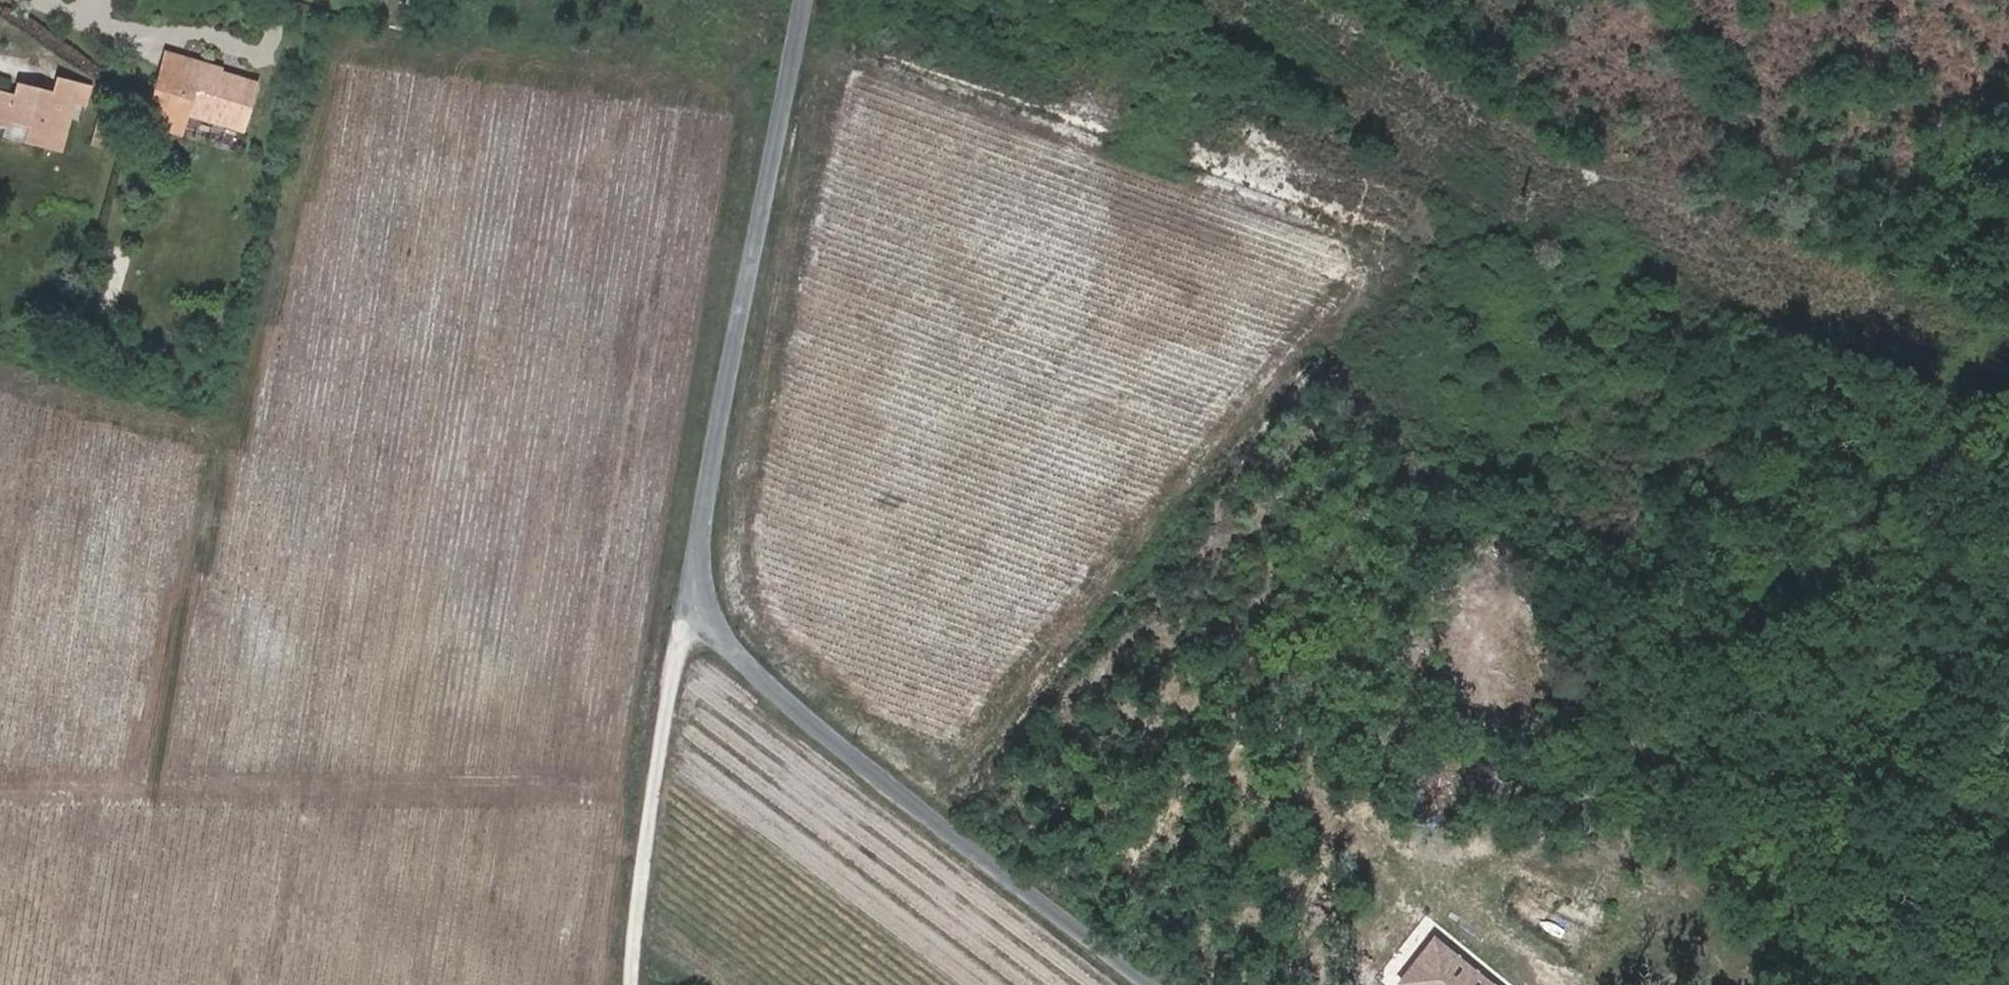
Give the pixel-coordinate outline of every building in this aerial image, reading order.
[(241,129),(255,83),(235,77),(233,84),(215,79),(218,72),(187,63),(189,59),(165,52),(155,84),(162,87),(151,124),(179,132),(185,112),(241,129)] [(233,84),(235,77),(218,72),(215,79),(233,84)] [(71,100),(83,103),(88,88),(56,79),(53,94),(17,84),(14,96),(0,92),(0,123),(6,124),(7,118),(25,123),(21,138),(58,148),(71,100)] [(21,138),(25,123),(7,118),(6,124),(3,133),(21,138)] [(112,147),(118,126),(98,120),(92,142),(112,147)] [(1402,984),(1484,984),(1435,945),(1402,984)]
